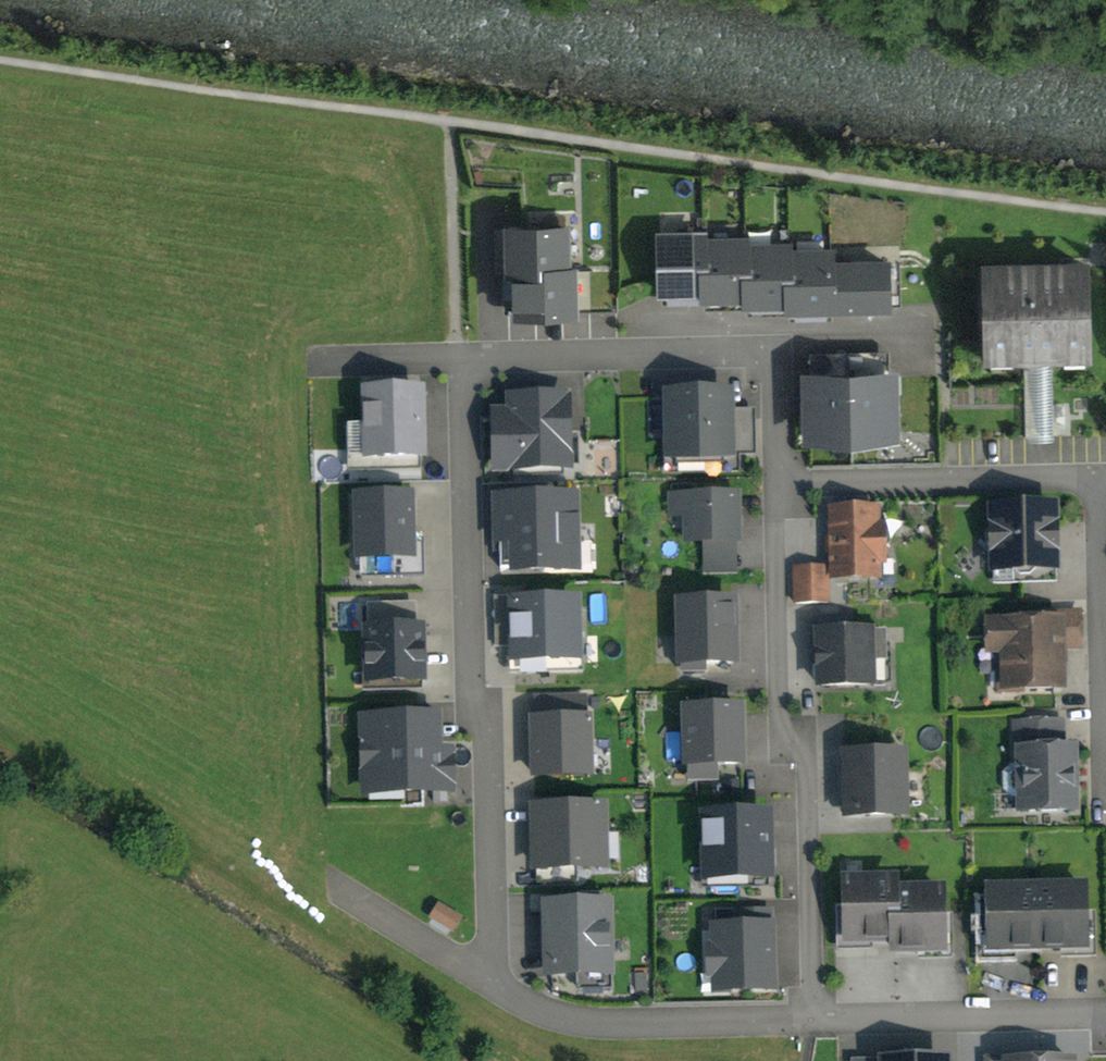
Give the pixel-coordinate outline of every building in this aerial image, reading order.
[(508,277),(517,277),(542,277),(542,272),(566,272),(566,232),(508,232),(508,277)] [(705,233),(658,236),(661,297),(699,295),(698,269),(707,269),(705,240),(705,233)] [(745,238),(705,240),(707,269),(698,269),(699,295),(700,301),(743,299),(742,275),(747,275),(745,246),(745,238)] [(790,244),(745,246),(747,275),(742,275),(743,299),(743,308),(786,305),(785,282),(792,282),(790,253),(790,244)] [(834,250),(790,253),(792,282),(785,282),(786,305),(787,314),(837,312),(835,265),(834,250)] [(886,262),(835,265),(837,312),(889,309),(886,262)] [(517,277),(517,316),(573,316),(573,272),(566,272),(542,272),(542,277),(517,277)] [(1083,274),(989,275),(990,357),(1084,356),(1083,274)] [(813,442),(888,441),(887,380),(812,382),(813,442)] [(420,457),(419,399),(367,399),(368,458),(420,457)] [(674,464),(727,462),(724,399),(671,401),(674,464)] [(512,473),(565,472),(563,403),(511,404),(512,473)] [(360,434),(348,435),(350,480),(362,480),(360,434)] [(707,567),(737,567),(736,501),(686,502),(687,541),(707,541),(707,567)] [(825,557),(788,558),(789,603),(827,602),(826,582),(882,581),(881,501),(824,502),(825,557)] [(422,582),(422,532),(414,532),(413,502),(361,502),(362,576),(395,576),(395,582),(422,582)] [(510,574),(574,572),(573,505),(500,507),(501,547),(510,547),(510,574)] [(1050,517),(996,518),(996,579),(1051,579),(1050,517)] [(513,608),(515,665),(574,663),(572,607),(513,608)] [(730,612),(684,613),(685,668),(731,667),(730,612)] [(1073,621),(995,623),(995,636),(977,636),(977,657),(994,657),(996,695),(1057,693),(1055,657),(1074,657),(1073,621)] [(370,687),(422,686),(421,636),(369,638),(370,687)] [(869,639),(822,641),(824,688),(871,686),(869,639)] [(736,717),(691,718),(692,768),(737,767),(736,717)] [(587,777),(586,724),(536,725),(537,778),(587,777)] [(373,791),(446,790),(446,759),(434,759),(434,727),(372,727),(373,791)] [(1072,755),(1020,757),(1022,812),(1074,810),(1072,755)] [(900,762),(842,763),(844,826),(902,825),(900,762)] [(539,867),(597,866),(597,815),(539,815),(539,867)] [(709,882),(765,881),(764,823),(708,824),(709,882)] [(848,945),(892,944),(892,922),(898,921),(898,897),(898,884),(847,885),(848,945)] [(1078,893),(1035,894),(1036,949),(1080,948),(1078,893)] [(1035,894),(992,895),(993,950),(1036,949),(1035,894)] [(892,922),(892,944),(892,957),(940,956),(939,896),(898,897),(898,921),(892,922)] [(551,975),(605,975),(605,913),(551,913),(551,975)] [(719,993),(771,991),(769,931),(717,933),(719,993)]
